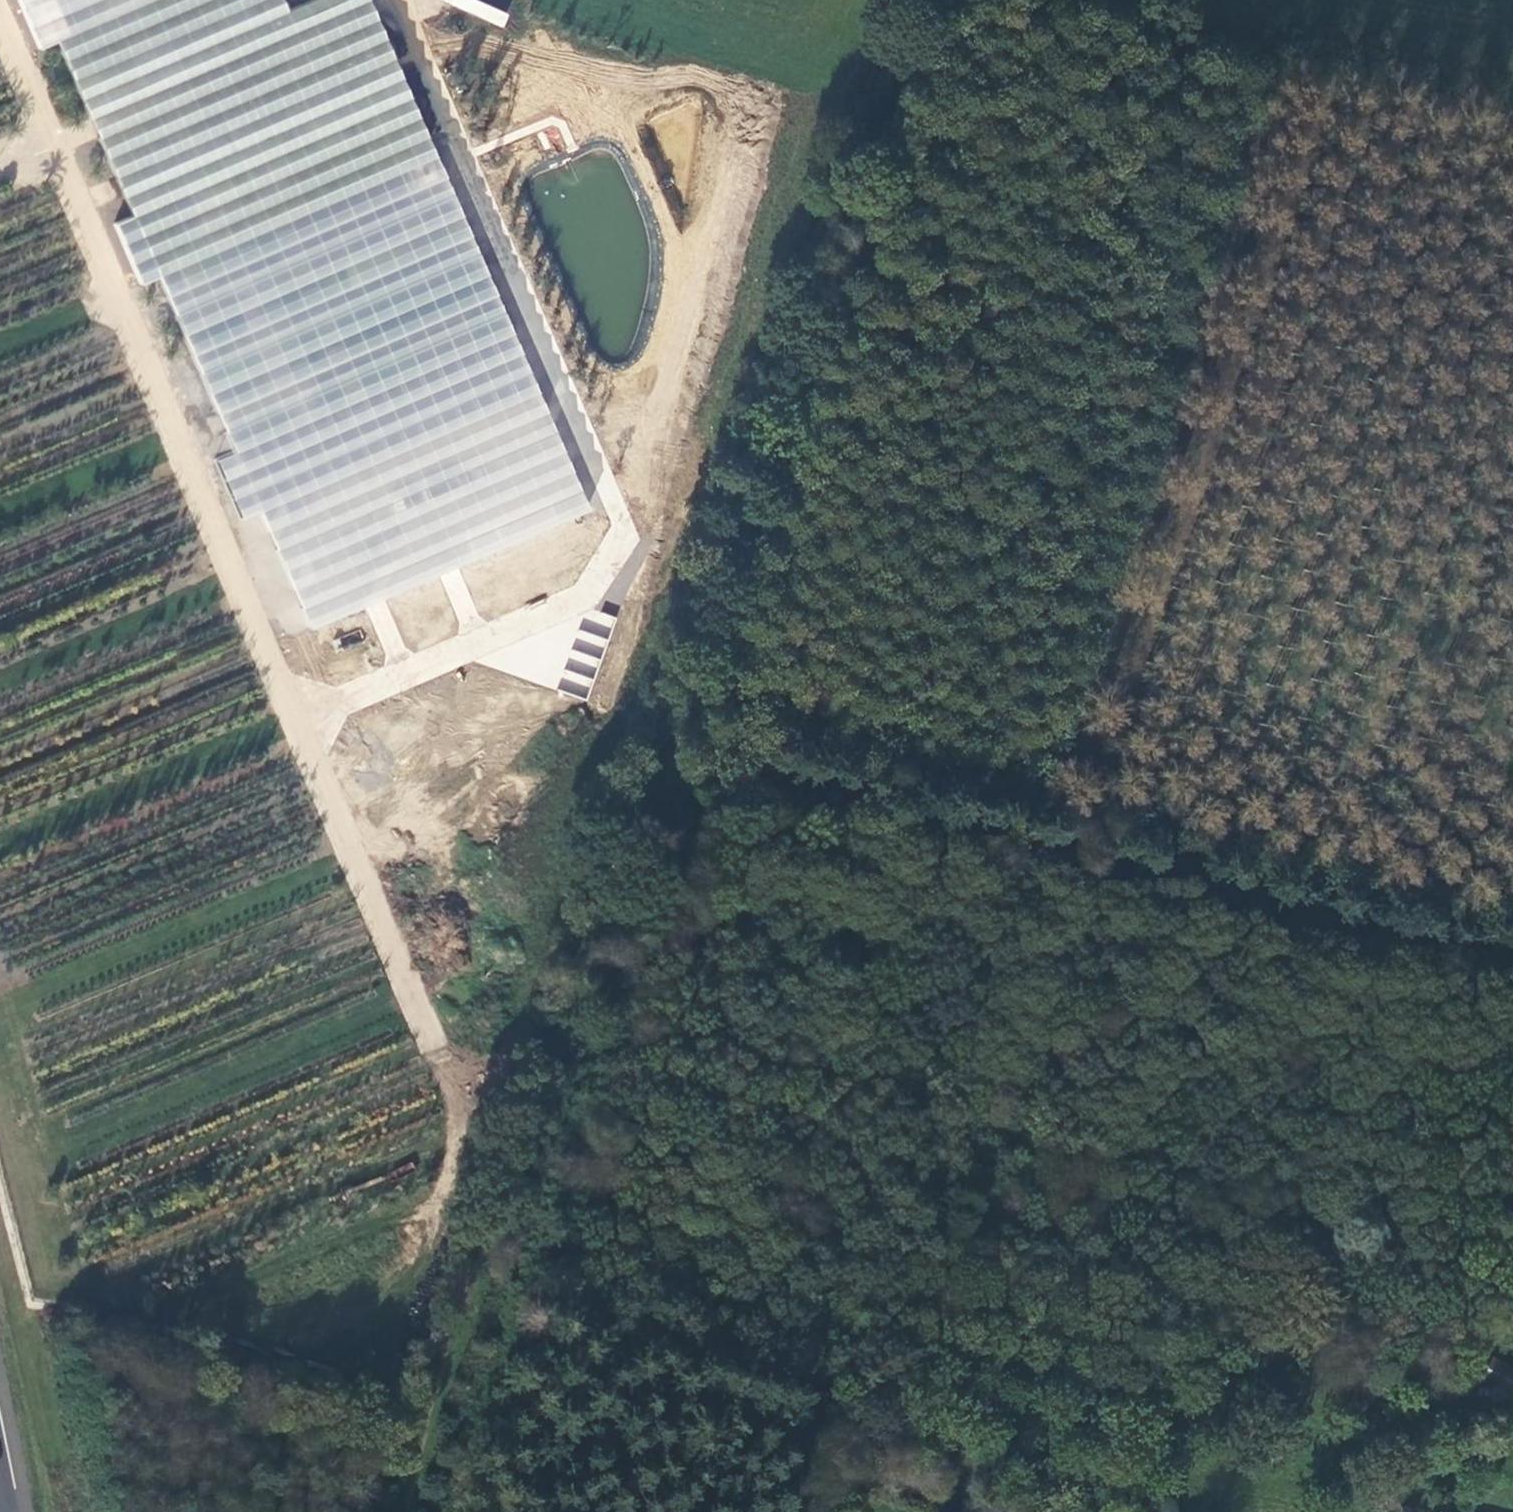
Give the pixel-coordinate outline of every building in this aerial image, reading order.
[(38,49),(55,41),(150,0),(16,0),(38,49)] [(278,0),(150,0),(55,41),(131,216),(113,224),(140,285),(161,276),(237,454),(218,462),(242,518),(264,509),(316,630),(587,513),(364,0),(312,0),(283,12),(278,0)] [(507,0),(443,0),(498,22),(507,0)] [(583,607),(557,689),(587,699),(614,617),(583,607)] [(1482,1383),(1504,1396),(1512,1379),(1512,1372),(1493,1361),(1482,1383)]
